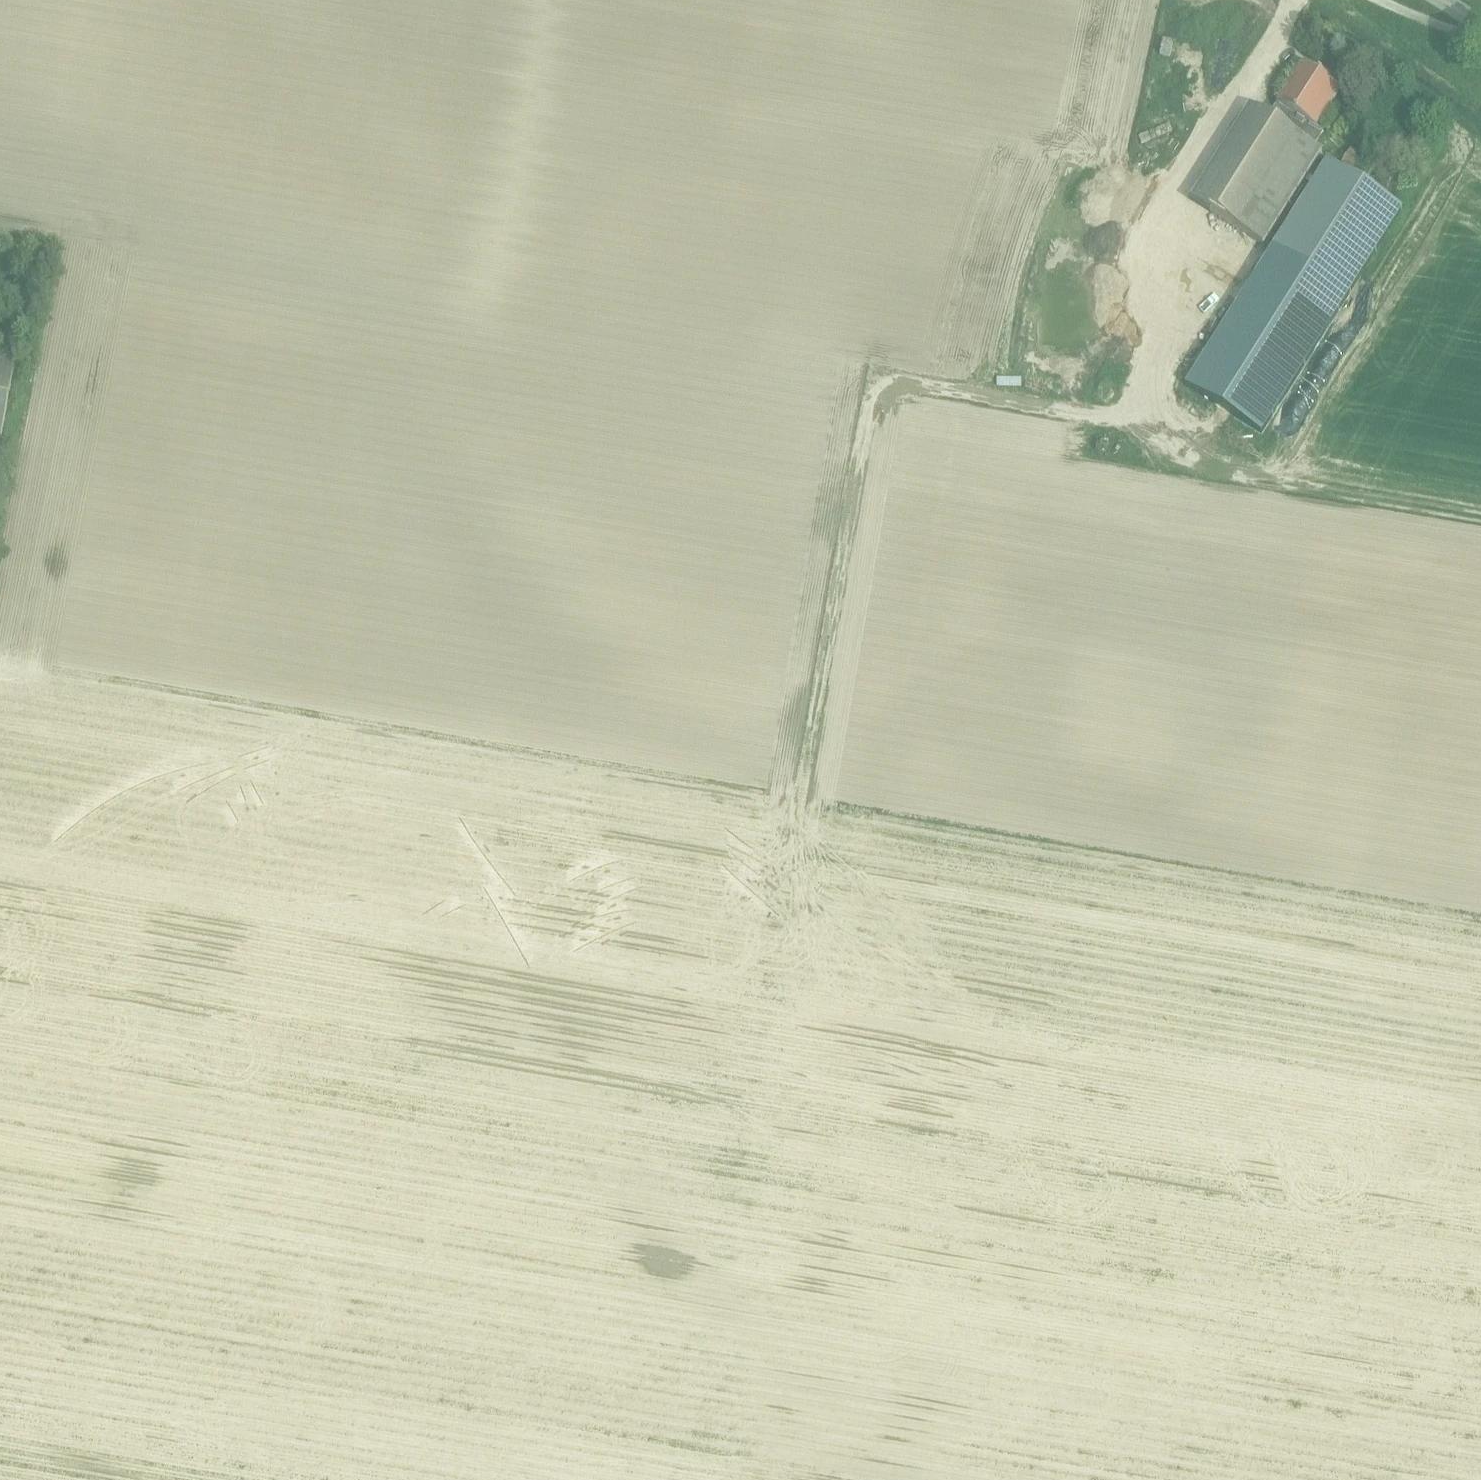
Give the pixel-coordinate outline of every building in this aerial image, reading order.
[(1316,129),(1340,91),(1302,67),(1269,119),(1249,107),(1192,200),(1263,244),(1321,151),(1316,148),(1324,134),(1316,129)] [(1377,164),(1351,148),(1342,164),(1368,180),(1377,164)] [(1274,248),(1186,388),(1261,435),(1349,296),(1403,210),(1328,162),(1274,248)]
